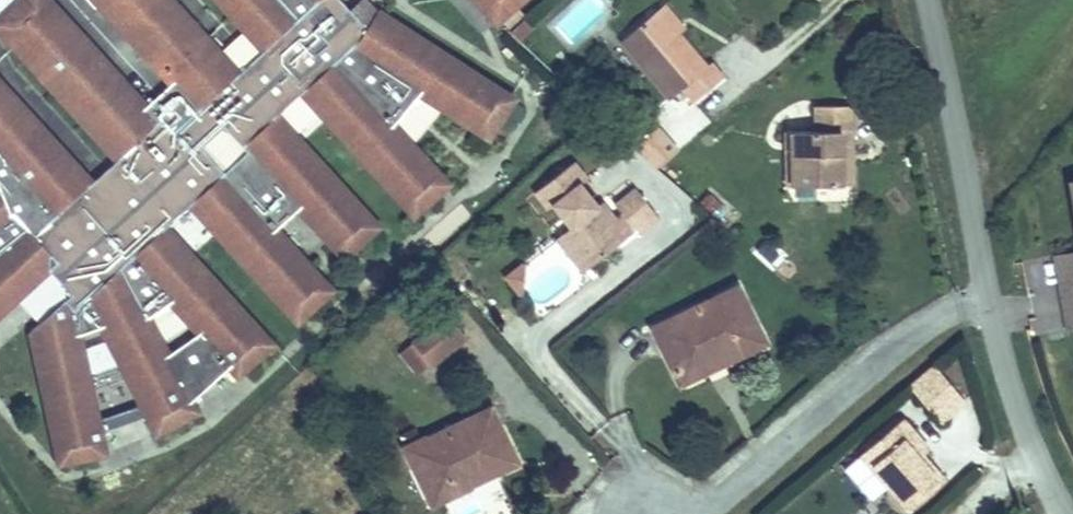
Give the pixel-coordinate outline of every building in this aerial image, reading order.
[(0,10),(0,25),(115,152),(157,113),(144,103),(152,95),(63,0),(11,0),(0,10)] [(168,79),(177,70),(202,101),(243,63),(185,0),(98,0),(168,79)] [(263,46),(297,12),(286,0),(222,0),(263,46)] [(381,0),(380,0),(359,35),(426,86),(421,92),(491,135),(519,92),(381,0)] [(496,23),(521,0),(476,0),(496,23)] [(683,29),(663,5),(657,10),(678,33),(683,29)] [(706,67),(678,33),(657,10),(621,40),(671,98),(683,89),(694,102),(723,77),(711,63),(706,67)] [(534,27),(526,18),(519,24),(527,33),(534,27)] [(519,41),(527,33),(519,24),(510,33),(519,41)] [(332,55),(302,84),(416,211),(453,175),(400,117),(394,124),(332,55)] [(92,169),(0,68),(0,146),(57,207),(92,169)] [(841,184),(840,131),(851,131),(850,105),(815,106),(816,130),(785,132),(786,158),(792,158),(792,186),(841,184)] [(283,106),(247,138),(345,255),(386,222),(283,106)] [(657,168),(678,151),(657,127),(637,145),(657,168)] [(852,184),(851,131),(840,131),(841,184),(852,184)] [(597,206),(580,183),(586,179),(573,162),(535,191),(548,208),(553,204),(564,218),(568,214),(575,223),(571,226),(566,230),(592,264),(614,247),(602,231),(616,221),(614,218),(601,202),(597,206)] [(224,171),(198,197),(194,203),(297,319),(338,283),(284,222),(276,228),(224,171)] [(11,215),(0,181),(0,219),(11,215)] [(656,214),(635,188),(615,205),(621,213),(635,231),(656,214)] [(635,231),(621,213),(614,218),(616,221),(602,231),(614,247),(635,231)] [(575,223),(568,214),(564,218),(571,226),(575,223)] [(638,235),(659,218),(656,214),(635,231),(638,235)] [(173,219),(136,251),(239,356),(232,365),(238,374),(281,339),(173,219)] [(0,246),(0,313),(62,257),(28,223),(0,246)] [(592,264),(566,230),(556,238),(583,272),(592,264)] [(1072,262),(1072,253),(1056,256),(1058,264),(1072,262)] [(119,260),(87,293),(152,425),(204,409),(199,396),(189,398),(166,349),(172,344),(154,313),(147,312),(119,260)] [(521,295),(525,264),(524,262),(515,270),(506,277),(513,286),(520,295),(521,295)] [(1058,264),(1069,329),(1072,328),(1072,262),(1058,264)] [(765,343),(738,286),(652,328),(675,374),(738,345),(742,354),(765,343)] [(67,298),(31,330),(57,461),(109,453),(86,330),(77,332),(67,298)] [(420,373),(465,336),(448,315),(402,352),(420,373)] [(680,384),(742,354),(738,345),(675,374),(680,384)] [(965,401),(934,365),(934,364),(908,386),(909,386),(939,422),(965,401)] [(476,469),(512,452),(491,408),(428,438),(427,436),(404,447),(432,506),(473,486),(472,484),(466,472),(476,468),(476,469)] [(923,453),(910,438),(915,432),(903,418),(859,455),(907,511),(944,479),(923,453)] [(929,448),(915,432),(910,438),(923,453),(929,448)] [(472,484),(517,462),(512,452),(476,469),(476,468),(466,472),(472,484)]
